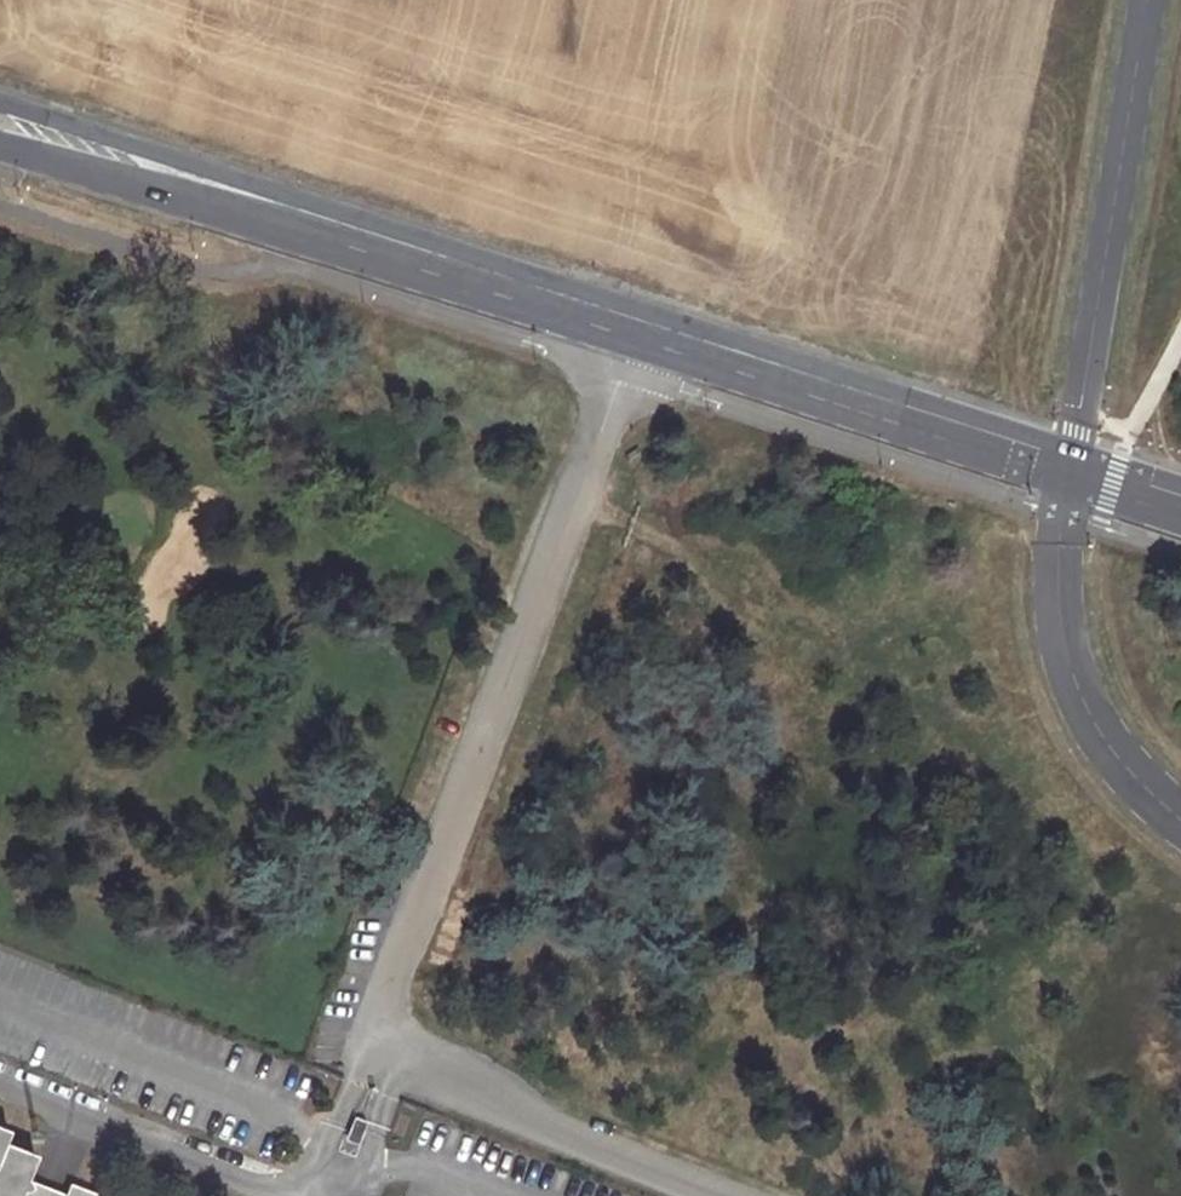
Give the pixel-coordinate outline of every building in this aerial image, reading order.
[(354,1146),(363,1124),(350,1120),(342,1141),(354,1146)] [(23,1183),(32,1157),(0,1146),(0,1195),(58,1195),(23,1183)] [(74,1189),(64,1185),(60,1195),(93,1195),(74,1189)]
